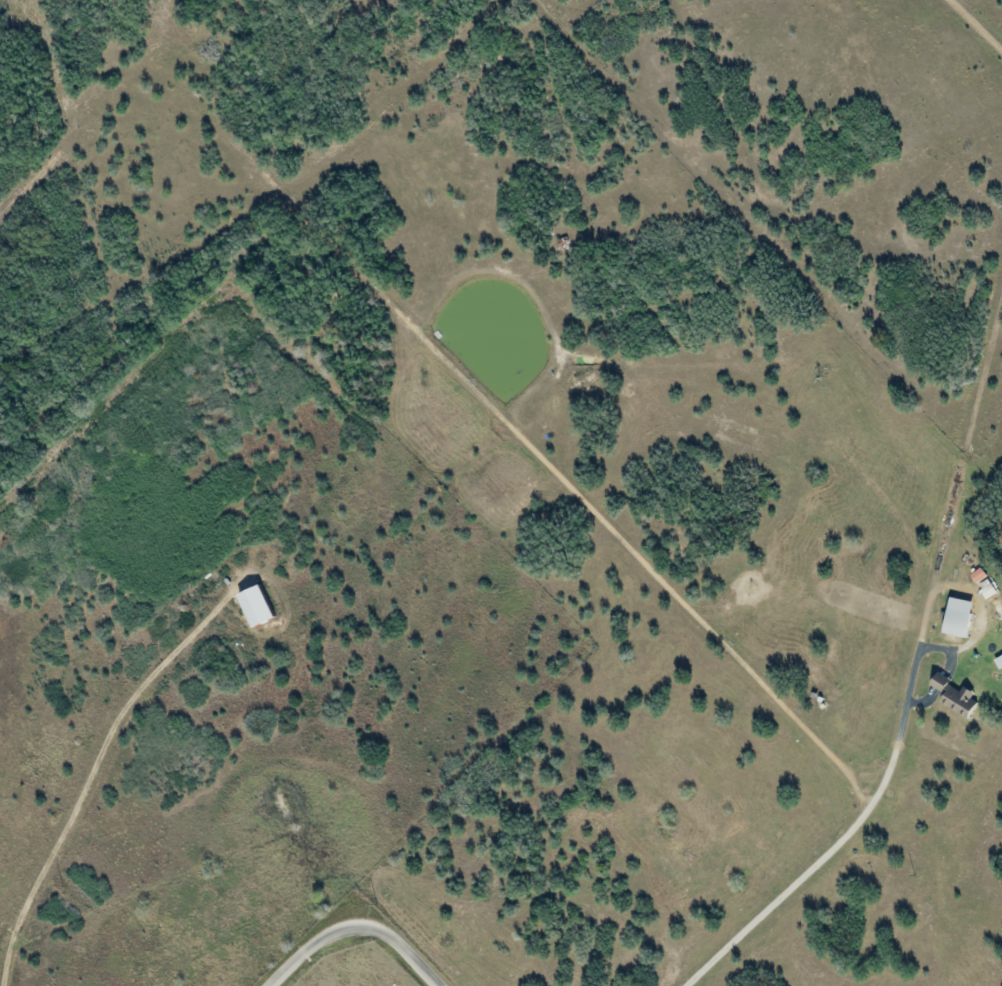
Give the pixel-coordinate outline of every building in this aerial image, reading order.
[(988,576),(982,567),(971,575),(978,584),(988,576)] [(982,589),(987,599),(998,593),(992,583),(982,589)] [(253,628),(276,618),(261,584),(238,594),(253,628)] [(975,602),(951,597),(943,632),(967,637),(975,602)] [(931,685),(946,693),(941,703),(969,718),(978,702),(972,699),(975,693),(964,687),(963,688),(937,674),(931,685)]
